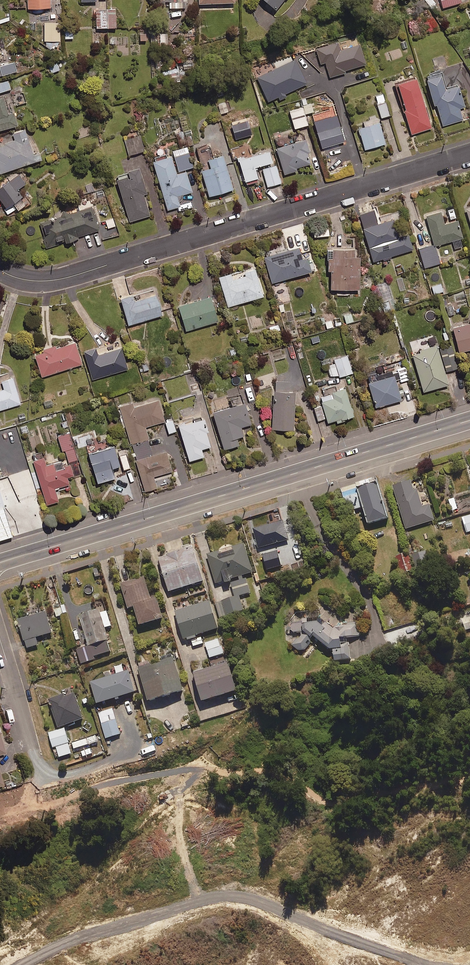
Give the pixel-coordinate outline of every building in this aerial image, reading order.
[(51,8),(51,0),(28,0),(28,9),(51,8)] [(159,2),(170,3),(170,8),(188,9),(188,0),(159,0),(159,2)] [(285,0),(265,0),(277,10),(285,0)] [(461,3),(460,0),(440,0),(443,9),(461,3)] [(97,29),(117,28),(116,10),(96,11),(97,29)] [(45,41),(60,41),(60,23),(45,23),(45,41)] [(140,40),(147,41),(148,32),(141,31),(140,40)] [(3,76),(17,72),(15,63),(0,67),(3,76)] [(457,86),(445,90),(440,73),(425,77),(434,105),(435,105),(442,127),(462,120),(459,109),(464,108),(457,86)] [(411,135),(431,129),(415,80),(395,86),(411,135)] [(11,90),(9,81),(0,84),(0,93),(11,90)] [(381,119),(388,116),(382,94),(374,97),(381,119)] [(0,99),(0,131),(17,126),(13,111),(10,112),(6,97),(0,99)] [(221,114),(229,112),(226,103),(219,105),(221,114)] [(308,122),(318,119),(314,108),(305,111),(304,107),(290,111),(295,130),(309,126),(308,122)] [(323,148),(345,142),(340,124),(318,131),(323,148)] [(364,151),(386,145),(380,125),(358,131),(364,151)] [(37,162),(26,130),(13,134),(15,141),(0,146),(0,170),(1,174),(37,162)] [(129,156),(145,151),(141,136),(125,140),(129,156)] [(297,171),(297,168),(310,165),(308,157),(312,156),(307,140),(278,149),(285,175),(297,171)] [(188,147),(173,152),(179,172),(194,168),(188,147)] [(256,168),(274,163),(270,151),(240,160),(247,185),(260,182),(256,168)] [(210,197),(234,190),(224,156),(210,160),(212,168),(202,171),(210,197)] [(184,196),(184,195),(193,192),(187,172),(178,175),(173,157),(154,162),(169,211),(181,208),(180,203),(181,203),(182,202),(182,201),(183,201),(183,200),(183,199),(183,198),(184,198),(184,197),(184,196)] [(268,187),(282,183),(277,165),(263,169),(268,187)] [(144,195),(147,194),(140,169),(117,176),(131,222),(150,216),(144,195)] [(27,184),(20,175),(0,189),(0,199),(7,209),(14,204),(19,211),(29,204),(19,190),(27,184)] [(78,238),(100,231),(92,207),(39,225),(48,250),(79,239),(78,238)] [(462,244),(460,236),(462,235),(456,216),(443,220),(440,208),(426,212),(435,243),(451,238),(453,247),(462,244)] [(392,216),(371,222),(368,213),(360,216),(372,258),(412,247),(408,231),(398,234),(392,216)] [(306,253),(301,255),(297,242),(262,253),(271,280),(310,268),(306,253)] [(439,262),(434,242),(419,246),(423,266),(439,262)] [(328,257),(329,285),(358,285),(358,252),(353,252),(353,244),(325,244),(325,257),(328,257)] [(227,304),(262,292),(253,264),(242,267),(244,271),(231,275),(229,268),(217,272),(227,304)] [(433,292),(443,290),(440,281),(431,284),(433,292)] [(127,322),(162,311),(156,290),(135,296),(134,293),(120,297),(127,322)] [(184,328),(217,318),(209,293),(177,302),(184,328)] [(344,321),(352,319),(351,311),(342,313),(344,321)] [(469,345),(469,318),(451,324),(458,349),(469,345)] [(73,338),(53,344),(52,342),(40,345),(41,349),(33,351),(40,375),(81,362),(73,338)] [(422,389),(448,381),(436,342),(410,350),(422,389)] [(457,366),(451,343),(440,346),(446,369),(457,366)] [(120,344),(96,352),(94,344),(82,347),(92,377),(127,366),(120,344)] [(338,375),(352,370),(346,352),(332,357),(334,361),(326,364),(330,375),(338,372),(338,375)] [(391,366),(383,368),(382,362),(371,366),(373,373),(366,375),(374,404),(400,396),(391,366)] [(399,379),(412,377),(410,364),(397,366),(399,379)] [(0,391),(0,411),(21,405),(13,379),(3,382),(5,390),(0,391)] [(289,387),(289,380),(275,380),(275,386),(272,386),(271,426),(293,427),(294,387),(289,387)] [(319,394),(321,403),(313,405),(317,419),(326,417),(327,421),(353,412),(343,384),(325,390),(326,392),(319,394)] [(143,425),(164,419),(157,397),(132,405),(131,400),(118,404),(129,441),(131,441),(136,456),(134,457),(143,489),(156,485),(152,474),(171,468),(165,448),(151,452),(143,425)] [(239,423),(249,420),(243,398),(211,408),(222,446),(238,441),(235,434),(242,432),(239,423)] [(200,445),(209,443),(201,414),(177,421),(187,457),(202,453),(200,445)] [(167,431),(175,429),(172,417),(164,419),(167,431)] [(65,473),(71,472),(71,474),(80,471),(68,429),(56,433),(60,447),(64,447),(68,461),(53,465),(52,459),(44,461),(42,453),(27,457),(35,488),(41,486),(45,502),(57,498),(55,489),(69,485),(65,473)] [(110,435),(87,443),(89,449),(86,450),(96,478),(113,473),(110,464),(118,461),(116,453),(112,443),(110,435)] [(129,464),(124,450),(117,452),(122,467),(129,464)] [(416,487),(413,488),(410,478),(392,484),(406,527),(434,519),(429,503),(422,505),(416,487)] [(342,492),(348,515),(364,511),(368,524),(387,519),(377,482),(363,486),(342,492)] [(13,537),(0,494),(0,541),(13,537)] [(457,508),(454,497),(448,499),(451,510),(457,508)] [(469,531),(469,514),(462,517),(466,532),(469,531)] [(258,547),(288,538),(282,519),(252,527),(258,547)] [(221,581),(221,583),(230,581),(234,595),(250,590),(246,574),(252,572),(244,542),(207,552),(215,582),(221,581)] [(170,591),(205,580),(194,546),(159,557),(170,591)] [(431,569),(425,548),(412,552),(417,572),(431,569)] [(402,572),(413,569),(407,549),(396,553),(402,572)] [(266,568),(280,565),(277,550),(263,553),(266,568)] [(156,595),(150,597),(143,574),(120,582),(127,606),(133,604),(139,624),(163,617),(156,595)] [(54,617),(64,614),(58,594),(48,598),(54,617)] [(244,608),(240,595),(218,601),(222,614),(244,608)] [(176,623),(179,623),(184,638),(187,637),(188,639),(197,637),(196,635),(218,627),(210,600),(172,612),(176,623)] [(94,604),(96,610),(79,615),(88,647),(77,650),(80,663),(94,659),(94,657),(104,654),(101,642),(109,640),(105,629),(111,627),(104,601),(94,604)] [(35,636),(51,631),(45,609),(17,617),(26,647),(38,644),(35,636)] [(469,626),(469,615),(462,617),(465,628),(469,626)] [(350,660),(349,637),(363,636),(362,622),(329,624),(319,617),(290,620),(285,627),(285,641),(298,650),(305,650),(311,644),(311,636),(312,635),(333,649),(334,661),(350,660)] [(203,643),(201,637),(191,640),(193,646),(203,643)] [(209,656),(222,652),(218,637),(205,641),(209,656)] [(148,703),(183,692),(173,658),(138,668),(148,703)] [(202,699),(236,688),(227,660),(193,671),(202,699)] [(128,668),(123,670),(121,663),(114,665),(116,672),(89,680),(96,701),(134,689),(128,668)] [(59,727),(84,717),(73,689),(48,699),(59,727)] [(105,737),(120,733),(112,707),(98,711),(105,737)] [(52,746),(68,741),(64,727),(48,732),(52,746)] [(73,748),(88,743),(86,737),(72,742),(73,748)]
